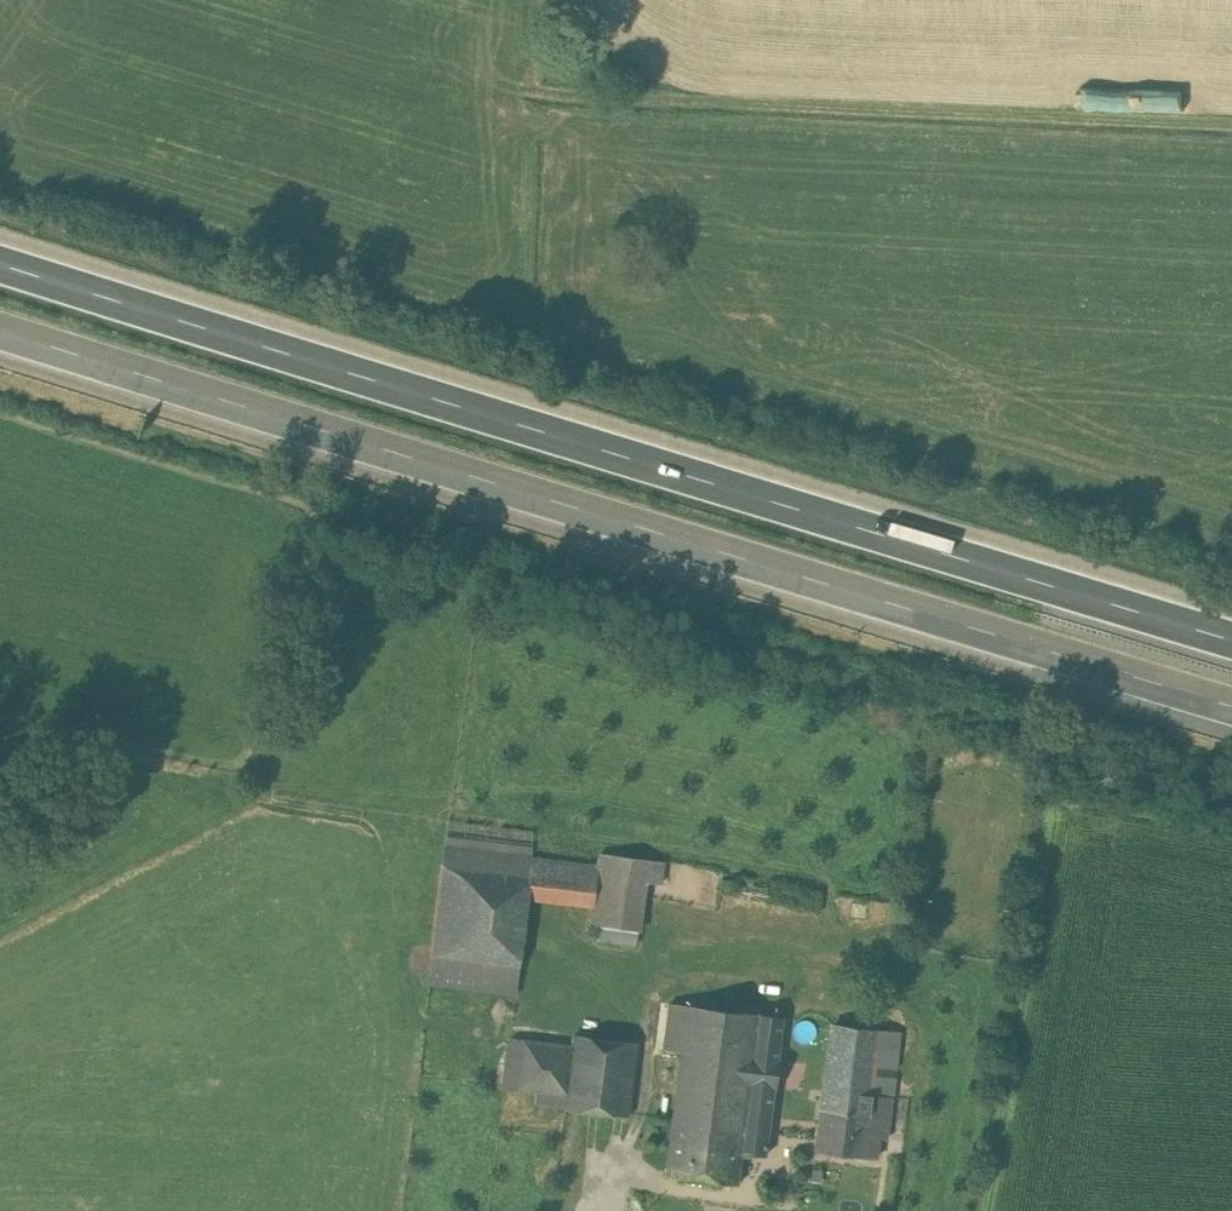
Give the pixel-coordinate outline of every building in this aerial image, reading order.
[(540,857),(454,846),(437,979),(523,990),(536,891),(540,857)] [(644,926),(652,861),(600,854),(598,865),(594,900),(591,920),(644,926)] [(598,865),(540,857),(536,891),(594,900),(598,865)] [(662,1051),(678,1053),(679,1045),(744,1053),(736,1123),(744,1124),(746,1110),(771,1113),(782,1016),(669,1002),(662,1051)] [(829,1023),(818,1109),(868,1115),(870,1094),(893,1097),(901,1032),(829,1023)] [(634,1114),(642,1035),(582,1029),(574,1108),(634,1114)] [(575,1042),(511,1032),(503,1085),(566,1095),(575,1042)] [(679,1045),(678,1053),(664,1168),(729,1176),(732,1153),(736,1123),(744,1053),(679,1045)] [(868,1115),(818,1109),(813,1150),(877,1158),(880,1138),(887,1139),(893,1097),(870,1094),(868,1115)] [(736,1123),(732,1153),(765,1157),(771,1113),(746,1110),(744,1124),(736,1123)]
